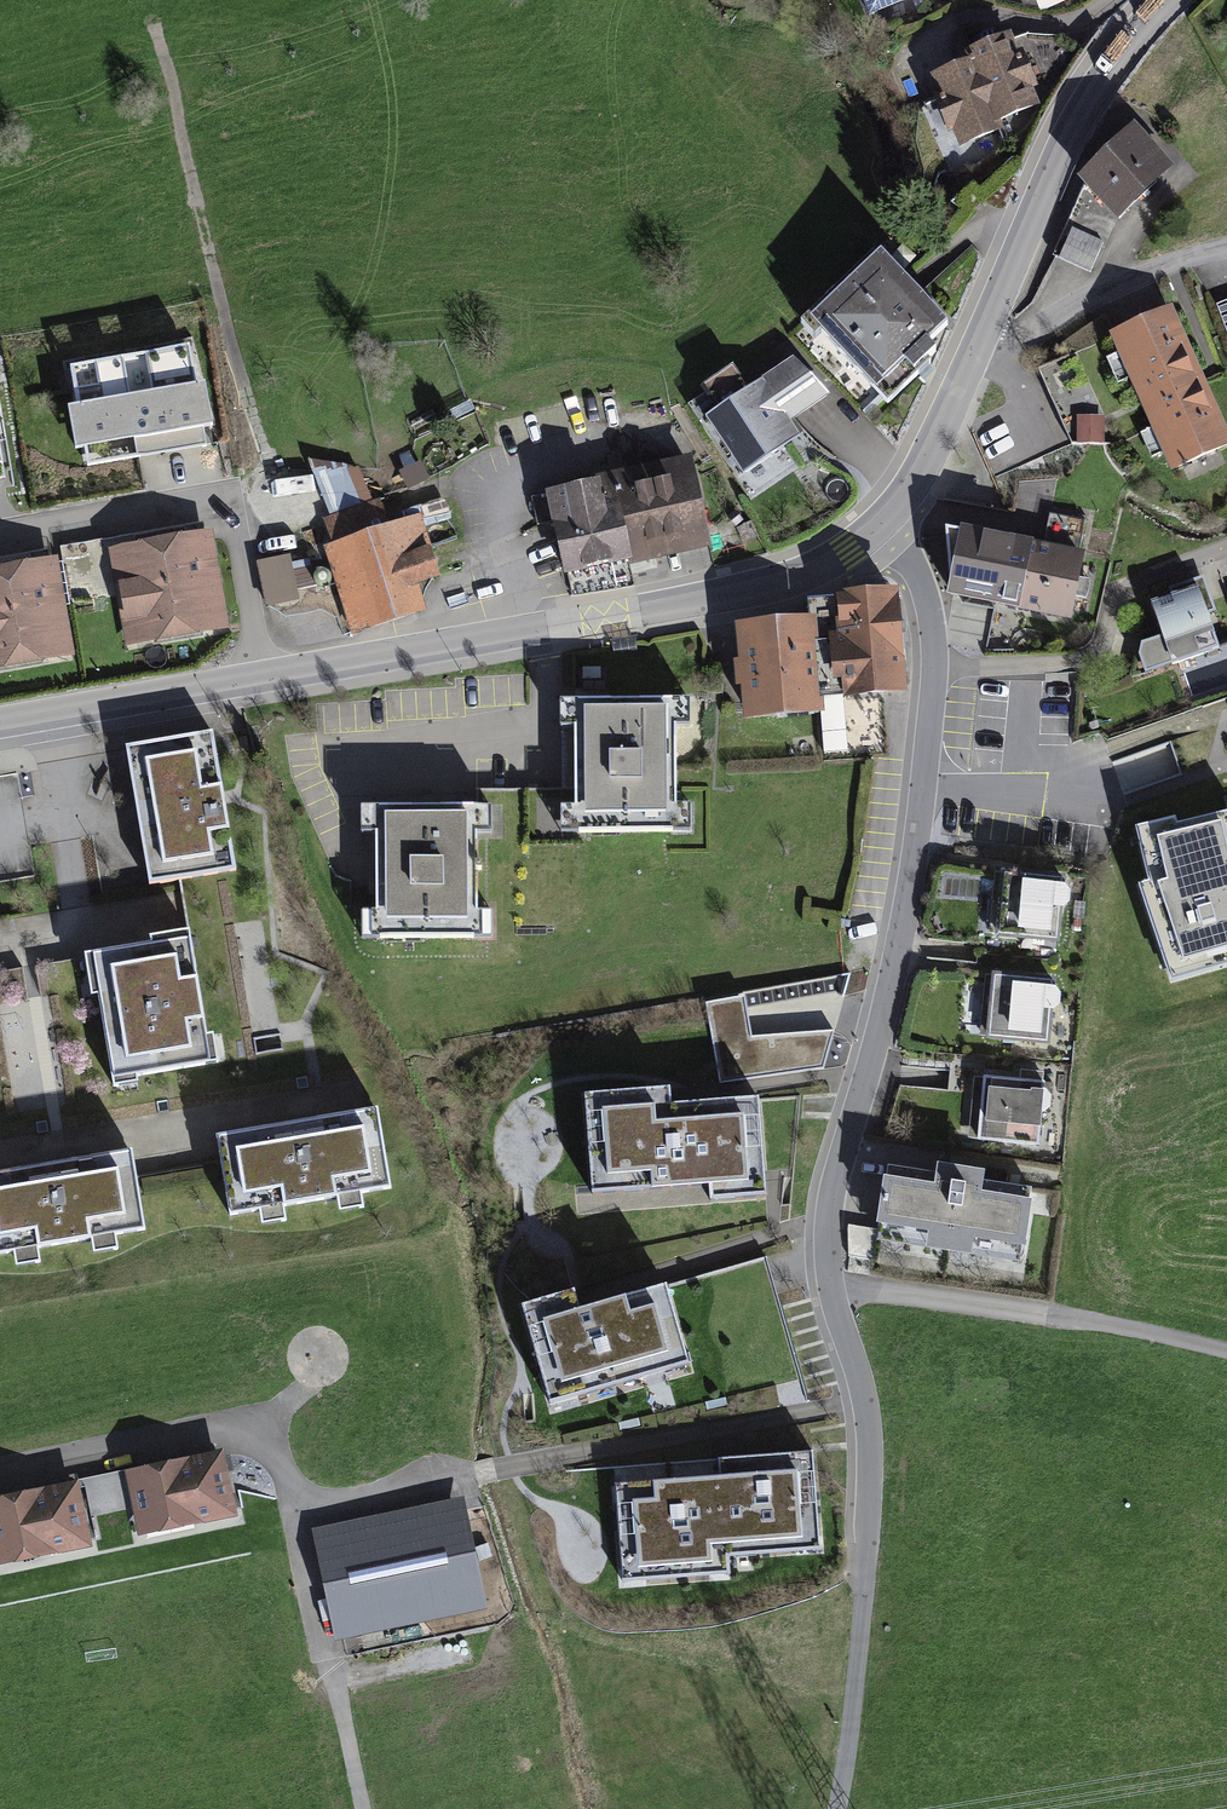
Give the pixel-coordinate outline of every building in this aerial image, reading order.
[(955,128),(961,143),(1005,125),(1001,116),(1039,101),(1032,85),(1038,83),(1023,45),(1018,47),(1009,25),(963,43),(967,52),(930,67),(939,89),(932,92),(948,130),(955,128)] [(1134,117),(1076,171),(1117,215),(1175,161),(1134,117)] [(1105,240),(1072,225),(1058,257),(1090,271),(1105,240)] [(881,242),(812,308),(889,390),(930,351),(928,349),(938,339),(929,330),(948,313),(881,242)] [(1217,301),(1226,330),(1226,298),(1217,301)] [(1110,328),(1120,349),(1106,355),(1118,382),(1132,376),(1153,425),(1141,430),(1152,455),(1164,449),(1172,467),(1226,443),(1226,421),(1173,300),(1110,328)] [(192,339),(71,360),(77,398),(68,399),(76,442),(135,432),(139,453),(206,441),(202,420),(214,418),(206,373),(198,375),(192,339)] [(686,402),(703,427),(712,421),(743,471),(800,430),(793,418),(829,391),(794,352),(749,383),(733,359),(702,380),(706,388),(686,402)] [(1105,415),(1077,414),(1077,440),(1104,441),(1105,415)] [(692,451),(545,485),(547,491),(531,495),(538,524),(554,520),(565,570),(625,556),(626,563),(713,543),(692,451)] [(330,514),(373,499),(359,466),(309,456),(330,514)] [(430,477),(420,459),(399,470),(408,488),(430,477)] [(1019,479),(1018,508),(1055,509),(1055,479),(1019,479)] [(332,540),(323,543),(354,632),(427,607),(417,579),(440,572),(419,510),(389,521),(381,497),(373,499),(330,514),(324,516),(332,540)] [(1045,527),(1047,513),(1017,508),(1015,523),(1045,527)] [(1044,534),(960,517),(945,590),(1072,616),(1086,547),(1081,546),(1086,518),(1049,510),(1044,534)] [(213,525),(108,545),(127,644),(232,625),(213,525)] [(0,563),(0,668),(77,654),(59,552),(0,563)] [(291,552),(257,559),(265,604),(301,598),(300,589),(317,586),(313,565),(294,568),(291,552)] [(1171,589),(1151,596),(1162,630),(1142,637),(1139,651),(1145,669),(1221,644),(1209,611),(1216,609),(1204,573),(1169,585),(1171,589)] [(811,595),(812,608),(820,694),(908,686),(899,580),(837,585),(837,593),(811,595)] [(812,608),(734,615),(743,715),(821,708),(820,694),(812,608)] [(689,691),(562,692),(562,718),(576,718),(576,799),(562,799),(562,826),(692,825),(692,797),(678,797),(677,719),(689,719),(689,691)] [(214,735),(126,750),(150,887),(237,872),(214,735)] [(1150,749),(1147,772),(1174,774),(1176,751),(1150,749)] [(492,797),(362,798),(362,823),(377,823),(377,903),(361,903),(361,937),(493,937),(493,904),(477,904),(477,826),(492,826),(492,797)] [(1178,816),(1176,810),(1135,820),(1148,874),(1139,877),(1170,977),(1226,960),(1226,806),(1178,816)] [(1067,871),(1005,865),(998,933),(1060,939),(1067,871)] [(197,945),(86,964),(107,1087),(219,1068),(197,945)] [(1056,975),(991,968),(985,1036),(1050,1042),(1056,975)] [(752,1033),(745,992),(706,999),(721,1082),(824,1069),(835,1028),(752,1033)] [(1045,1077),(984,1072),(978,1138),(1039,1144),(1045,1077)] [(670,1080),(585,1086),(593,1187),(709,1177),(710,1193),(768,1189),(760,1088),(671,1095),(670,1080)] [(378,1113),(215,1141),(230,1227),(393,1199),(378,1113)] [(0,1173),(0,1265),(145,1240),(130,1150),(0,1173)] [(936,1168),(889,1161),(878,1236),(1022,1258),(1033,1182),(984,1175),(986,1163),(938,1156),(936,1168)] [(575,1280),(521,1296),(550,1398),(691,1358),(667,1273),(580,1298),(575,1280)] [(720,1470),(614,1478),(621,1579),(731,1571),(730,1552),(821,1546),(814,1446),(719,1453),(720,1470)] [(223,1447),(83,1475),(91,1517),(133,1509),(138,1533),(236,1513),(223,1447)] [(0,1492),(0,1563),(92,1545),(78,1476),(0,1492)] [(465,1498),(312,1529),(335,1640),(487,1610),(465,1498)]
